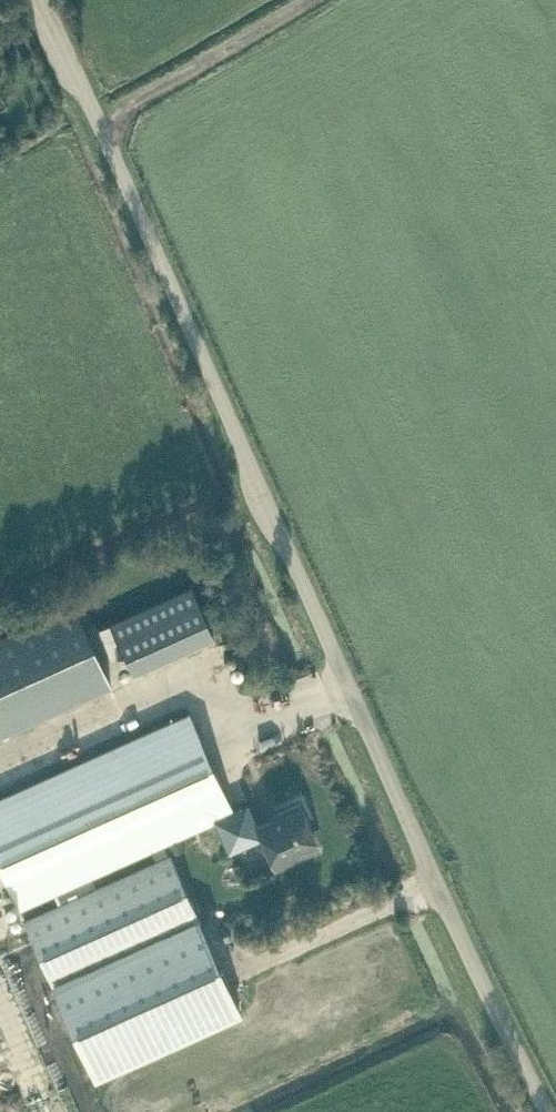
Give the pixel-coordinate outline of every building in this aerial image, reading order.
[(213,634),(191,585),(110,622),(132,670),(213,634)] [(0,632),(0,730),(109,681),(73,600),(0,632)] [(0,798),(0,867),(18,906),(214,818),(228,850),(261,836),(275,867),(316,848),(304,823),(308,822),(299,802),(278,811),(279,814),(256,825),(246,803),(232,809),(189,713),(0,798)] [(179,836),(166,842),(170,851),(183,845),(179,836)] [(93,1073),(239,1007),(171,855),(24,921),(93,1073)]
